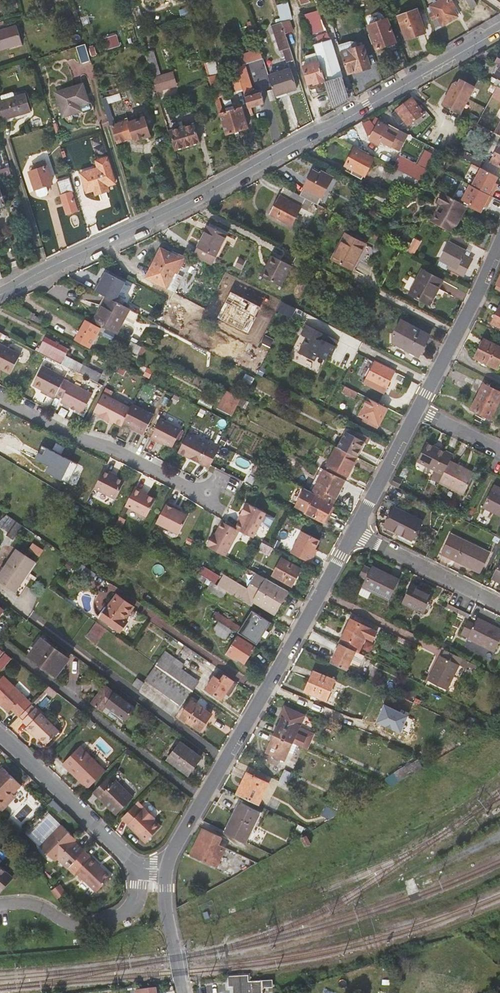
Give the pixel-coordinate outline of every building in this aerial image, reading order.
[(430,14),(436,30),(458,17),(455,10),(458,9),(453,0),(443,0),(431,7),(434,12),(430,14)] [(472,10),(477,7),(474,0),(467,0),(472,10)] [(315,11),(306,14),(309,24),(318,21),(315,11)] [(425,33),(417,11),(398,17),(406,40),(425,33)] [(286,16),(279,18),(280,23),(282,28),(284,34),(291,32),(286,16)] [(387,19),(369,26),(377,49),(396,42),(387,19)] [(285,38),(284,34),(282,28),(280,23),(271,26),(279,51),(282,50),(286,62),(292,60),(291,56),(285,38)] [(1,53),(23,46),(17,28),(0,33),(0,50),(1,53)] [(272,52),(265,34),(257,36),(263,54),(272,52)] [(332,41),(316,46),(320,61),(329,91),(334,107),(350,99),(332,41)] [(357,47),(355,41),(338,46),(340,53),(357,47)] [(81,65),(91,62),(86,45),(76,48),(81,65)] [(357,47),(340,53),(345,69),(348,76),(370,69),(362,46),(357,47)] [(264,62),(260,48),(252,51),(256,64),(264,62)] [(153,51),(145,53),(147,61),(155,59),(153,51)] [(319,94),(329,91),(320,61),(303,66),(311,90),(317,89),(319,94)] [(157,64),(148,67),(152,80),(156,91),(166,88),(162,74),(160,75),(157,64)] [(249,86),(244,68),(237,70),(238,73),(243,89),(249,107),(265,103),(262,92),(259,93),(258,91),(254,92),(252,85),(249,86)] [(271,82),(271,85),(275,95),(297,87),(293,75),(291,68),(269,76),(271,82)] [(236,91),(243,89),(238,73),(231,75),(236,91)] [(443,105),(460,114),(475,87),(461,79),(459,83),(457,82),(454,84),(443,105)] [(221,80),(210,83),(226,134),(249,128),(242,108),(223,113),(218,96),(225,95),(221,80)] [(275,95),(271,85),(261,89),(262,92),(265,103),(276,99),(275,95)] [(83,86),(57,94),(64,118),(80,113),(82,114),(90,112),(91,108),(90,105),(88,103),(83,86)] [(25,93),(18,96),(17,91),(14,89),(2,93),(0,96),(1,101),(0,101),(0,113),(2,120),(31,111),(25,93)] [(122,95),(120,89),(101,94),(111,126),(115,139),(117,138),(118,141),(133,136),(134,139),(151,133),(145,117),(130,122),(129,119),(116,123),(109,99),(122,95)] [(163,97),(158,98),(168,132),(170,131),(176,149),(200,142),(195,124),(173,130),(163,97)] [(412,98),(390,116),(399,127),(406,121),(409,125),(426,112),(421,105),(419,106),(412,98)] [(488,135),(491,131),(478,124),(471,120),(469,125),(488,135)] [(382,141),(391,146),(398,130),(389,125),(388,127),(380,123),(370,141),(379,146),(382,141)] [(398,150),(406,134),(398,130),(391,146),(398,150)] [(491,162),(499,167),(499,145),(491,162)] [(354,150),(346,167),(355,171),(352,176),(363,181),(374,160),(354,150)] [(97,170),(82,175),(87,193),(95,191),(96,196),(109,191),(108,186),(115,184),(108,158),(94,162),(96,167),(97,170)] [(406,173),(411,176),(418,180),(422,174),(398,161),(395,168),(406,173)] [(2,179),(12,176),(9,166),(0,169),(0,172),(2,179)] [(81,171),(82,175),(97,170),(96,167),(81,171)] [(51,168),(32,174),(37,192),(57,186),(51,168)] [(389,179),(399,185),(406,173),(395,168),(389,179)] [(499,178),(482,169),(472,187),(492,197),(497,188),(494,187),(499,178)] [(314,170),(300,195),(306,198),(318,204),(333,178),(323,172),(321,174),(314,170)] [(414,193),(420,181),(418,180),(411,176),(406,173),(399,185),(414,193)] [(489,205),(493,198),(492,197),(472,187),(470,186),(462,201),(482,212),(486,203),(489,205)] [(292,225),(306,198),(300,195),(291,190),(284,187),(270,214),(292,225)] [(61,193),(70,224),(81,221),(72,190),(61,193)] [(455,200),(449,209),(453,211),(443,229),(457,236),(464,240),(479,213),(461,203),(455,200)] [(462,201),(461,203),(479,213),(481,214),(482,212),(462,201)] [(449,209),(440,227),(443,229),(453,211),(449,209)] [(210,226),(195,255),(198,256),(213,265),(228,235),(210,226)] [(363,248),(365,249),(370,240),(350,230),(337,256),(354,265),(363,248)] [(470,244),(464,240),(457,236),(454,243),(467,250),(470,244)] [(421,242),(415,239),(407,252),(414,256),(421,242)] [(471,254),(483,260),(486,252),(474,245),(471,254)] [(449,246),(440,263),(449,268),(448,269),(464,277),(472,262),(463,257),(465,254),(449,246)] [(181,257),(175,254),(162,247),(147,276),(167,286),(174,271),(181,257)] [(357,266),(365,249),(363,248),(354,265),(357,266)] [(176,252),(175,254),(181,257),(174,271),(178,273),(186,257),(176,252)] [(274,255),(263,276),(282,286),(293,265),(274,255)] [(106,266),(103,274),(100,273),(99,275),(101,276),(97,284),(107,289),(115,270),(106,266)] [(424,271),(411,294),(430,305),(443,281),(424,271)] [(118,334),(130,309),(129,309),(106,297),(93,322),(106,329),(118,334)] [(86,321),(77,340),(91,347),(101,329),(86,321)] [(429,337),(420,331),(412,328),(401,322),(393,336),(393,343),(402,347),(419,356),(429,337)] [(329,335),(308,324),(303,333),(308,336),(300,351),(315,359),(316,357),(324,361),(330,351),(334,353),(337,346),(326,341),(329,335)] [(102,336),(119,345),(122,337),(118,334),(106,329),(102,336)] [(341,339),(329,335),(326,341),(337,346),(341,339)] [(137,354),(141,347),(122,337),(119,345),(137,354)] [(236,366),(256,376),(274,342),(265,337),(262,343),(250,337),(236,366)] [(46,339),(39,352),(82,374),(86,366),(67,357),(70,351),(46,339)] [(476,357),(497,368),(499,361),(499,347),(485,339),(476,357)] [(0,344),(0,368),(3,370),(12,374),(22,355),(0,344)] [(376,362),(365,384),(384,393),(395,372),(376,362)] [(66,379),(66,378),(44,366),(34,386),(43,391),(49,393),(48,395),(55,399),(58,395),(66,379)] [(86,366),(82,374),(102,384),(106,376),(86,366)] [(66,379),(58,395),(64,398),(62,402),(84,413),(94,394),(66,379)] [(356,398),(359,393),(343,385),(342,387),(344,389),(343,392),(356,398)] [(471,410),(490,420),(499,400),(499,394),(484,385),(471,410)] [(241,398),(226,390),(223,397),(227,400),(222,409),(233,415),(238,405),(241,398)] [(125,422),(132,409),(104,394),(95,412),(102,416),(100,418),(109,422),(110,420),(115,423),(123,426),(125,422)] [(379,426),(388,408),(368,398),(359,416),(365,419),(364,422),(377,429),(378,426),(379,426)] [(139,430),(138,431),(145,435),(155,416),(134,405),(132,409),(125,422),(134,427),(139,430)] [(174,448),(183,430),(162,419),(152,439),(159,442),(160,440),(165,443),(174,448)] [(346,433),(337,448),(356,458),(364,443),(367,444),(370,439),(358,433),(355,438),(346,433)] [(210,469),(212,466),(220,450),(210,445),(193,436),(189,434),(180,453),(200,463),(210,469)] [(419,463),(445,476),(451,463),(455,457),(429,444),(419,463)] [(347,476),(356,458),(337,448),(336,447),(327,466),(347,476)] [(258,477),(263,467),(255,463),(250,473),(258,477)] [(476,476),(451,463),(445,476),(441,484),(465,496),(476,476)] [(117,500),(119,497),(126,482),(117,478),(112,475),(113,474),(105,470),(98,485),(96,489),(117,500)] [(334,504),(345,480),(324,470),(313,493),(315,494),(334,504)] [(394,478),(392,484),(401,488),(404,481),(396,476),(394,478)] [(148,517),(150,514),(157,499),(148,495),(143,493),(144,491),(137,487),(129,503),(127,507),(148,517)] [(313,493),(304,489),(295,506),(306,512),(306,513),(324,522),(333,505),(315,495),(315,494),(313,493)] [(499,516),(499,493),(495,490),(485,509),(499,516)] [(180,535),(181,532),(189,516),(181,512),(175,509),(176,507),(168,503),(160,520),(158,524),(180,535)] [(267,514),(247,504),(242,515),(243,516),(240,521),(236,529),(241,531),(254,538),(267,514)] [(394,509),(385,527),(412,541),(421,522),(394,509)] [(5,527),(13,516),(10,514),(0,523),(0,524),(5,527)] [(17,535),(25,524),(13,516),(5,527),(17,535)] [(236,529),(223,522),(217,535),(214,540),(212,539),(208,547),(227,557),(241,531),(236,529)] [(316,550),(320,541),(303,532),(292,553),(311,563),(315,556),(313,555),(316,550)] [(452,537),(442,556),(479,574),(489,555),(452,537)] [(270,555),(274,548),(263,543),(259,550),(270,555)] [(0,577),(0,581),(16,592),(36,563),(18,551),(0,577)] [(283,559),(274,575),(293,585),(302,569),(283,559)] [(491,580),(499,584),(499,562),(491,580)] [(373,568),(364,586),(373,591),(391,600),(401,582),(373,568)] [(248,590),(240,585),(234,596),(258,610),(260,606),(276,615),(290,592),(257,573),(248,590)] [(224,576),(218,586),(229,592),(234,596),(240,585),(224,576)] [(208,592),(223,601),(229,592),(218,586),(213,584),(208,592)] [(414,585),(404,603),(425,614),(435,595),(414,585)] [(373,591),(364,586),(360,594),(369,599),(373,591)] [(117,595),(102,618),(121,631),(127,622),(124,620),(133,606),(117,595)] [(242,629),(216,613),(213,618),(220,622),(231,629),(232,628),(239,633),(239,634),(257,646),(263,636),(266,632),(271,623),(261,617),(252,612),(242,629)] [(352,620),(341,644),(355,651),(359,653),(367,639),(374,642),(378,632),(352,620)] [(475,627),(469,623),(462,636),(496,653),(499,646),(499,631),(478,620),(475,627)] [(226,640),(232,630),(231,629),(220,622),(214,632),(226,640)] [(97,645),(107,631),(102,627),(98,624),(88,638),(97,645)] [(256,647),(239,637),(231,650),(248,661),(256,647)] [(46,642),(34,659),(59,679),(72,662),(46,642)] [(341,644),(332,663),(347,670),(350,663),(355,651),(341,644)] [(448,691),(464,660),(447,651),(444,657),(443,657),(430,682),(448,691)] [(166,654),(157,666),(193,692),(199,683),(181,671),(184,666),(166,654)] [(10,661),(5,656),(0,660),(0,670),(10,661)] [(184,699),(187,702),(194,692),(193,692),(157,666),(145,682),(179,706),(184,699)] [(3,672),(0,676),(0,698),(11,707),(14,704),(22,711),(33,697),(3,672)] [(220,672),(217,678),(222,681),(226,675),(220,672)] [(314,672),(306,691),(327,700),(335,681),(314,672)] [(239,684),(226,675),(222,681),(217,678),(215,677),(207,690),(223,700),(227,694),(231,696),(239,684)] [(139,680),(133,687),(140,692),(145,685),(139,680)] [(86,700),(96,708),(101,701),(107,706),(120,716),(129,704),(99,682),(86,700)] [(44,698),(53,689),(51,686),(42,696),(44,698)] [(399,710),(405,698),(397,694),(391,706),(399,710)] [(192,700),(180,716),(200,730),(211,714),(192,700)] [(102,712),(107,706),(101,701),(96,708),(102,712)] [(22,716),(25,720),(34,710),(31,706),(22,716)] [(303,715),(285,707),(281,717),(282,718),(275,735),(292,743),(306,749),(312,736),(298,729),(300,726),(299,725),(303,715)] [(34,710),(25,720),(24,721),(29,727),(27,729),(34,735),(36,733),(40,737),(48,744),(60,732),(36,708),(34,710)] [(85,733),(81,737),(87,743),(91,738),(85,733)] [(285,760),(292,743),(275,735),(267,752),(285,760)] [(181,746),(169,764),(188,778),(200,761),(181,746)] [(82,778),(91,786),(106,771),(81,747),(65,764),(81,779),(82,778)] [(405,768),(379,783),(391,788),(398,785),(415,775),(422,771),(418,763),(406,770),(405,768)] [(12,804),(9,801),(15,794),(23,787),(5,770),(0,775),(0,780),(1,780),(0,781),(0,807),(5,812),(12,804)] [(286,771),(280,782),(287,785),(292,774),(286,771)] [(248,773),(237,794),(258,804),(269,784),(248,773)] [(109,802),(107,804),(116,814),(134,796),(113,776),(98,791),(109,802)] [(96,794),(107,804),(109,802),(98,791),(96,794)] [(18,798),(15,794),(9,801),(12,804),(18,798)] [(337,799),(333,809),(345,815),(356,809),(337,799)] [(234,815),(225,832),(243,841),(252,824),(255,826),(260,816),(236,803),(231,813),(234,815)] [(120,818),(126,824),(144,842),(159,826),(152,819),(154,818),(143,807),(140,810),(134,804),(120,818)] [(43,848),(70,872),(86,853),(68,838),(70,835),(61,827),(43,848)] [(205,830),(193,856),(204,861),(215,867),(221,856),(223,852),(224,853),(226,849),(219,845),(222,838),(205,830)] [(114,877),(86,853),(71,871),(78,877),(80,874),(100,893),(114,877)] [(18,875),(0,862),(0,888),(5,892),(18,875)] [(70,895),(64,886),(56,893),(62,901),(70,895)] [(224,975),(224,987),(229,987),(229,992),(260,992),(260,982),(247,982),(247,975),(224,975)]
